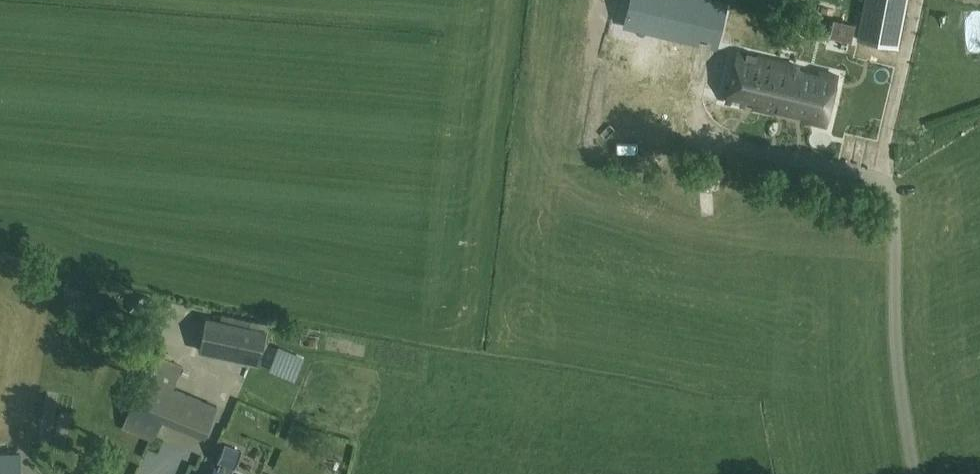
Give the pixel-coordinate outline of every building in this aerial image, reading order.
[(623,24),(659,33),(661,27),(700,37),(712,40),(717,41),(725,4),(707,0),(629,0),(623,24)] [(905,0),(864,0),(857,39),(896,47),(905,0)] [(830,37),(849,41),(853,25),(833,21),(830,37)] [(824,124),(835,75),(738,53),(727,101),(824,124)] [(690,182),(696,205),(707,202),(701,179),(690,182)] [(144,295),(129,311),(146,325),(160,309),(144,295)] [(259,363),(266,330),(206,318),(199,350),(259,363)] [(294,375),(302,356),(279,347),(271,366),(294,375)] [(204,437),(217,405),(174,388),(183,365),(167,359),(151,353),(142,376),(121,429),(152,442),(161,419),(204,437)] [(233,469),(240,452),(223,445),(216,462),(222,464),(232,468),(233,469)] [(22,461),(22,453),(0,454),(0,473),(23,473),(22,461)] [(75,473),(88,473),(84,461),(72,465),(75,473)] [(230,473),(232,468),(222,464),(220,470),(214,467),(211,473),(230,473)]
